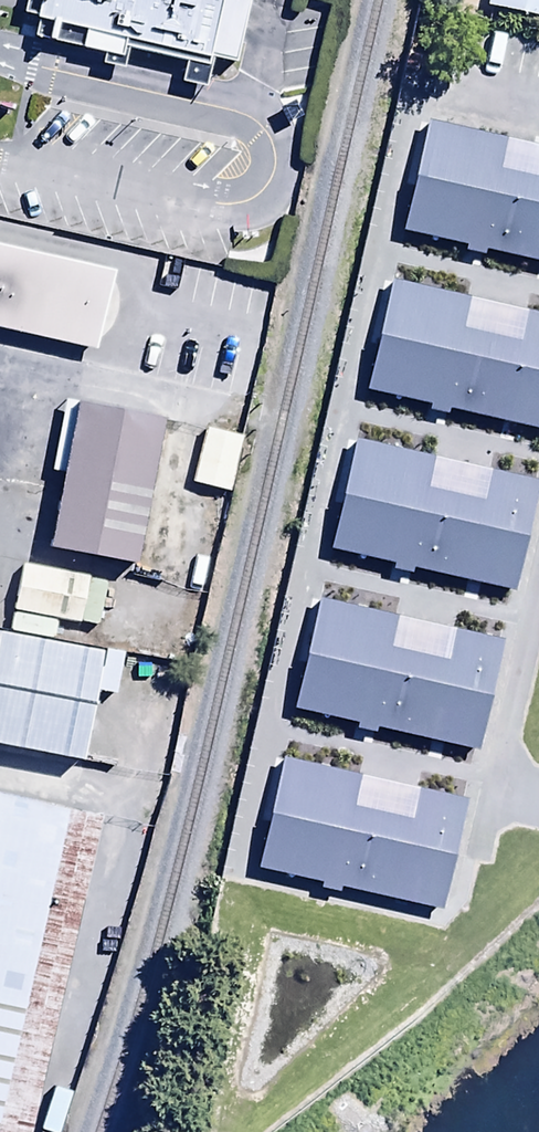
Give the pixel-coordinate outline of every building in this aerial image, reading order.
[(28,40),(233,85),(252,0),(37,0),(28,40)] [(489,3),(538,14),(538,0),(490,0),(489,3)] [(428,121),(403,231),(538,262),(538,146),(428,121)] [(0,247),(0,331),(107,355),(125,274),(0,247)] [(392,277),(366,390),(538,429),(538,310),(392,277)] [(177,428),(83,407),(52,551),(145,572),(177,428)] [(243,440),(205,432),(193,489),(231,497),(243,440)] [(358,437),(332,548),(515,590),(538,485),(538,479),(358,437)] [(10,628),(52,636),(57,612),(77,616),(86,571),(24,559),(10,628)] [(504,640),(322,596),(295,707),(477,751),(504,640)] [(0,629),(0,743),(83,758),(97,687),(117,691),(125,652),(0,629)] [(465,797),(282,753),(256,863),(439,906),(465,797)] [(0,796),(0,1131),(22,1131),(92,817),(0,796)]
